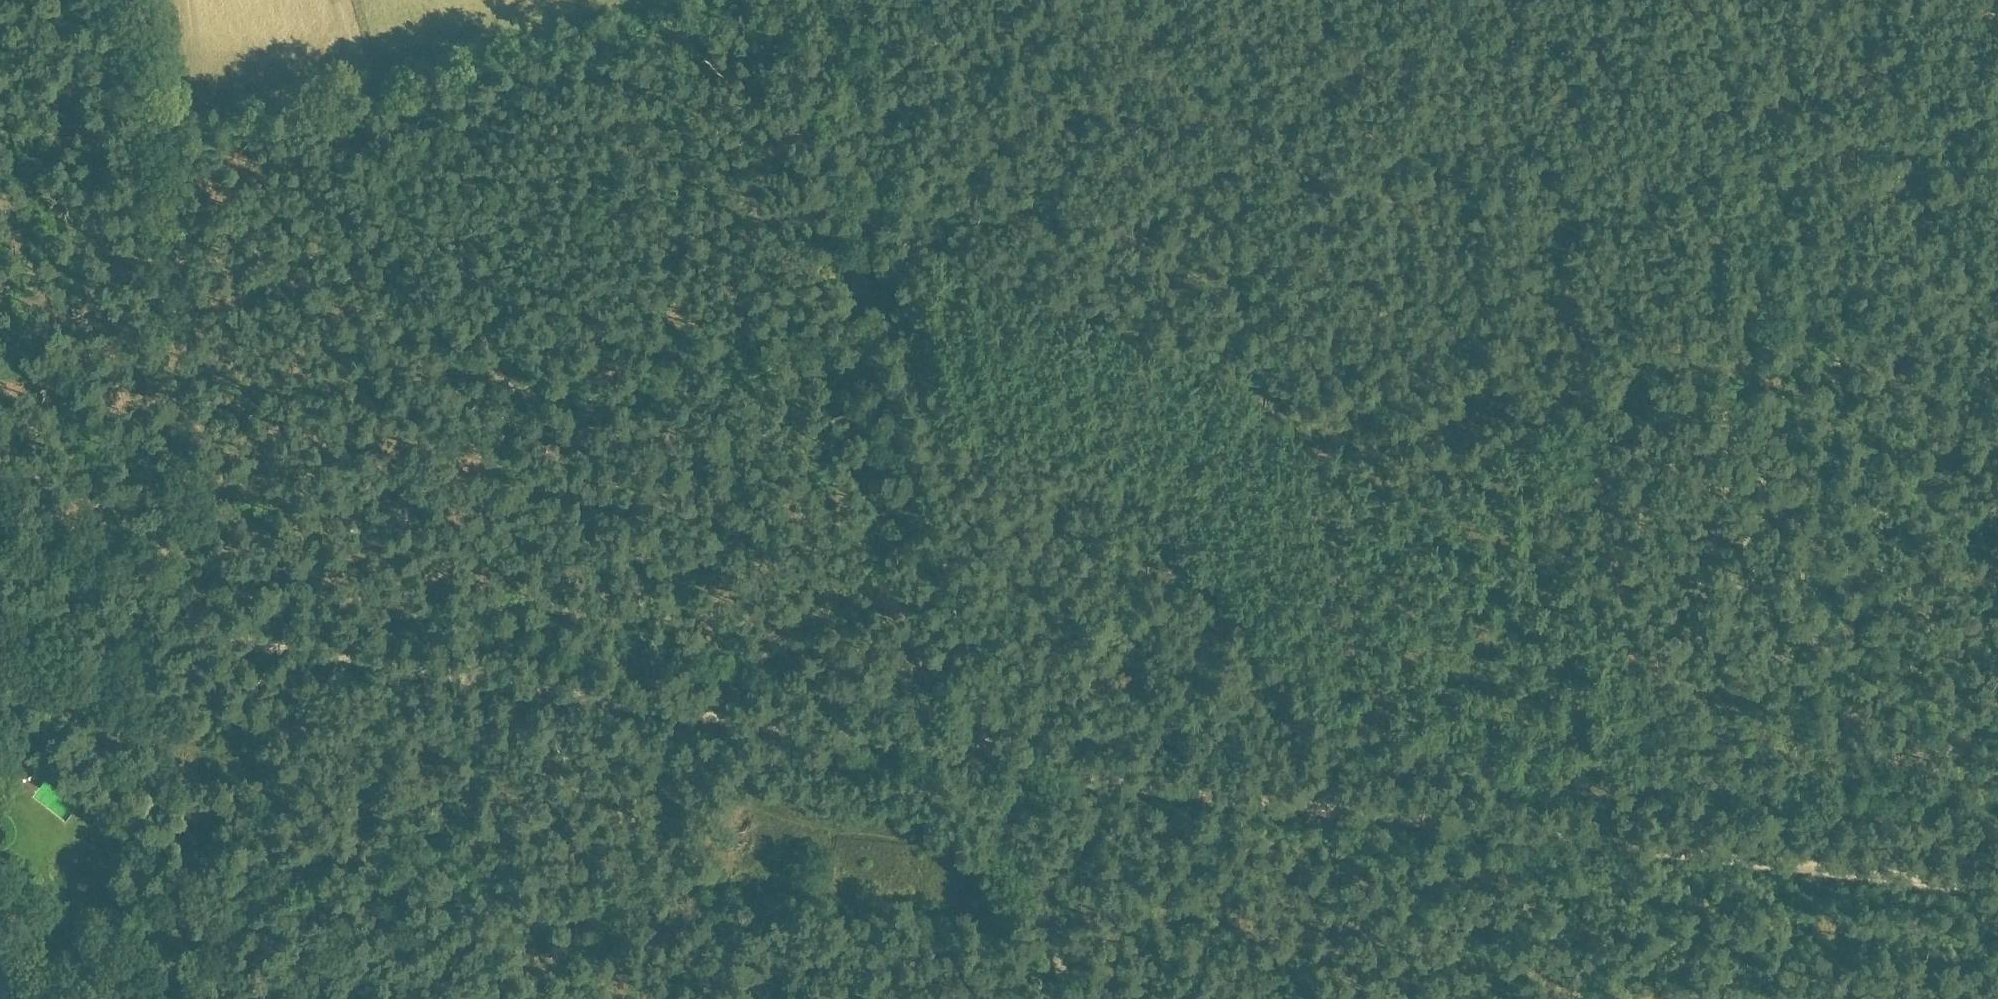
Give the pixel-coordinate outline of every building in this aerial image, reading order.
[(29,766),(18,768),(21,778),(32,776),(29,766)]
